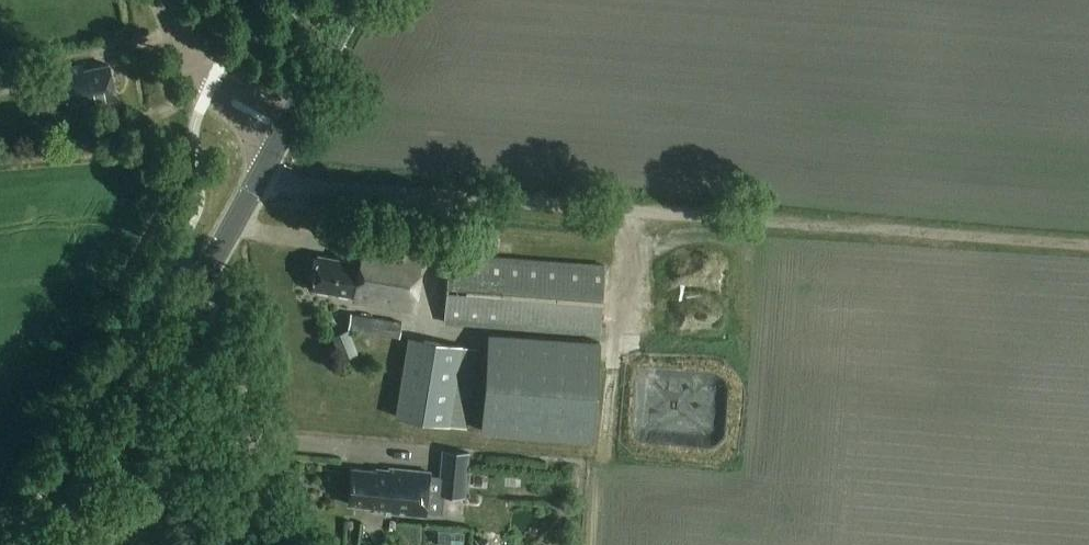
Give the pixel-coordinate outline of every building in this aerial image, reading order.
[(5,92),(4,88),(27,83),(22,61),(0,66),(0,93),(5,92)] [(116,99),(109,65),(85,70),(85,66),(36,76),(45,119),(77,113),(76,107),(116,99)] [(410,311),(420,252),(360,241),(357,261),(315,253),(309,287),(350,295),(349,301),(410,311)] [(599,334),(604,266),(447,255),(442,323),(599,334)] [(401,338),(403,322),(352,313),(349,329),(401,338)] [(486,337),(480,424),(592,435),(598,345),(486,337)] [(467,428),(479,349),(407,338),(395,417),(467,428)] [(642,394),(638,439),(714,445),(718,399),(642,394)] [(467,498),(471,453),(443,451),(439,495),(467,498)] [(425,513),(429,470),(389,466),(388,471),(351,467),(347,503),(372,505),(372,508),(425,513)]
